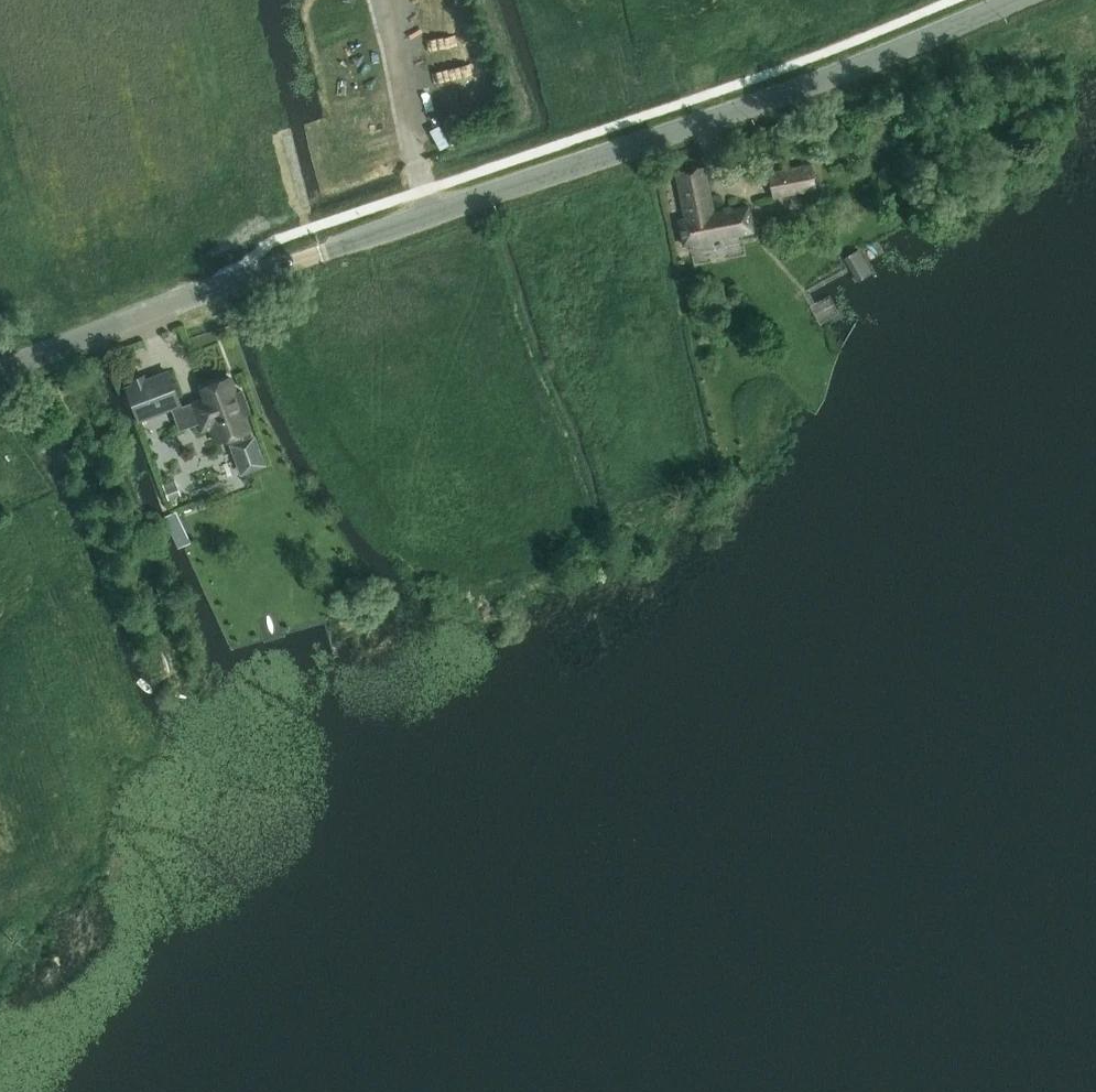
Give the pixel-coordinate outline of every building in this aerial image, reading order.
[(431,98),(454,92),(451,81),(429,86),(431,98)] [(811,163),(768,172),(772,196),(816,188),(811,163)] [(684,244),(753,231),(748,205),(710,213),(701,169),(676,174),(684,218),(679,219),(684,244)] [(236,391),(230,376),(198,389),(201,398),(182,405),(168,369),(145,377),(144,373),(130,378),(131,383),(124,385),(138,422),(171,409),(179,429),(200,421),(203,428),(211,425),(218,442),(229,438),(242,474),(264,466),(245,414),(251,412),(242,389),(236,391)] [(162,483),(169,499),(181,494),(175,479),(162,483)]
